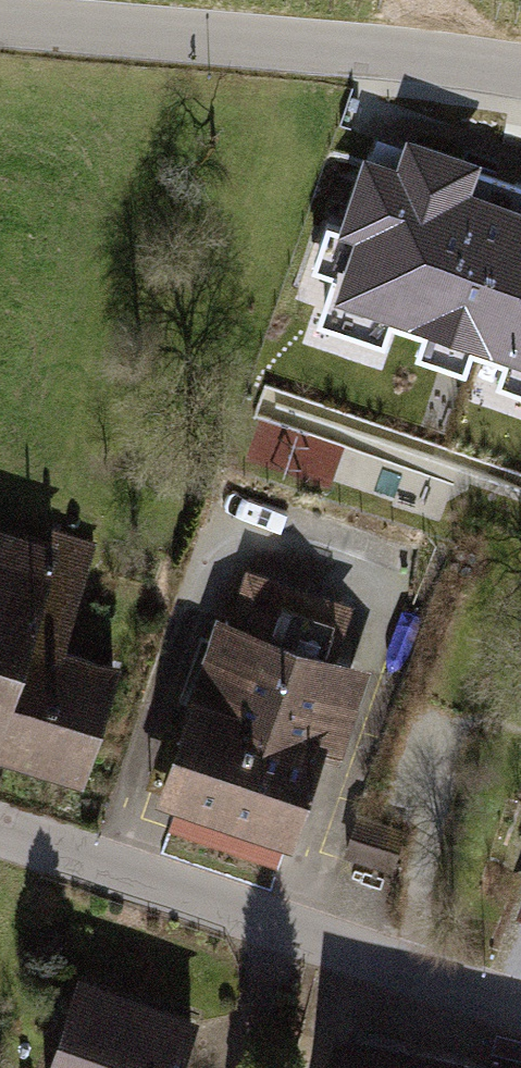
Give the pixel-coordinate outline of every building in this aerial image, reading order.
[(326,296),(424,329),(417,351),(466,368),(473,347),(520,364),(520,181),(411,143),(400,175),(373,166),(351,232),(329,225),(316,264),(335,271),(326,296)] [(81,763),(111,667),(58,651),(92,543),(54,531),(47,554),(0,540),(0,738),(81,763)] [(194,739),(176,793),(290,832),(319,746),(306,742),(334,660),(323,656),(340,608),(251,577),(235,623),(226,620),(186,737),(194,739)] [(56,1067),(185,1067),(201,1024),(86,984),(56,1067)] [(347,1051),(343,1067),(425,1067),(347,1051)]
